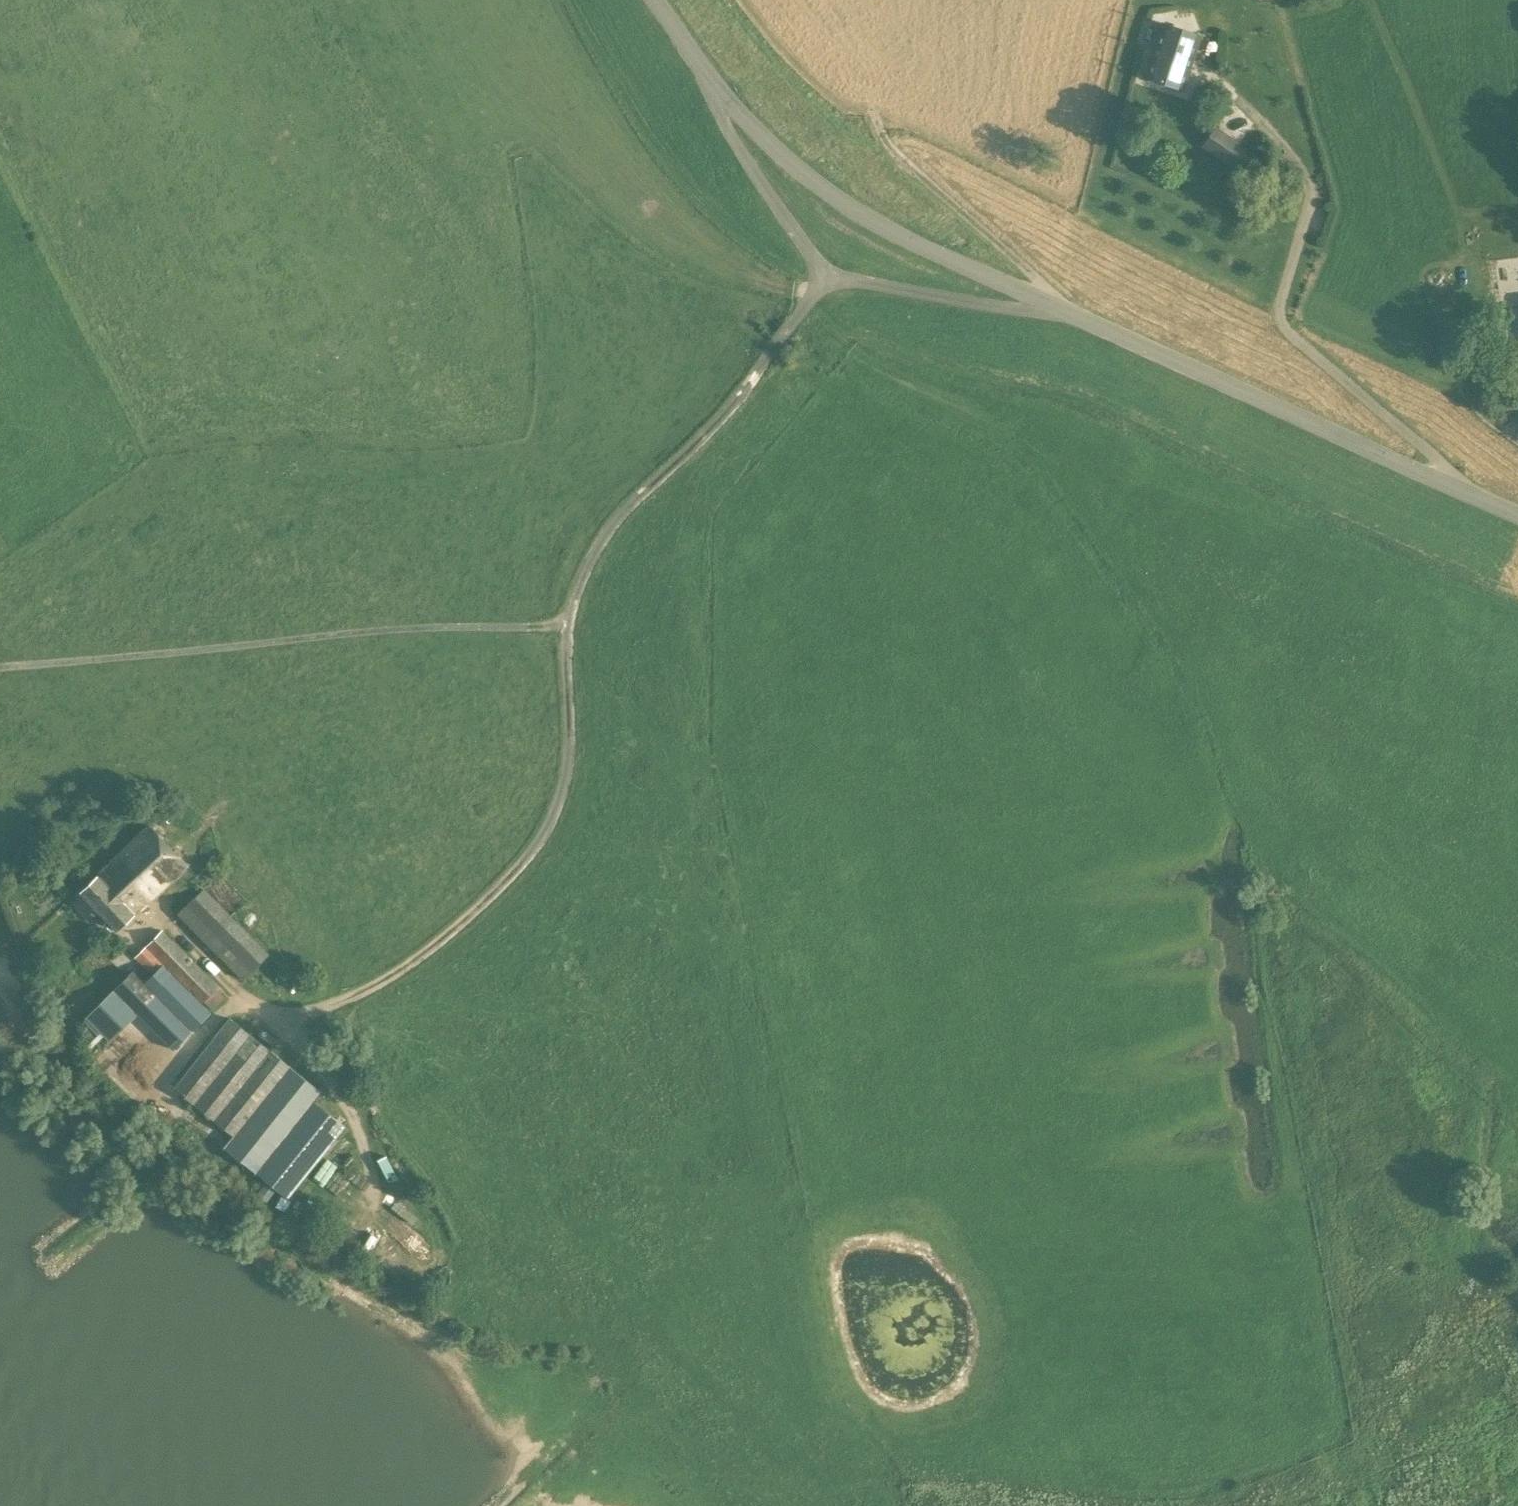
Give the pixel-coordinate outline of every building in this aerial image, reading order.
[(1183,88),(1200,34),(1162,22),(1145,76),(1183,88)] [(1201,146),(1234,169),(1248,149),(1215,126),(1201,146)] [(116,928),(184,865),(148,827),(80,890),(116,928)] [(268,954),(204,889),(176,914),(242,981),(268,954)] [(161,964),(162,965),(145,982),(135,970),(86,1017),(109,1042),(138,1013),(173,1049),(211,1013),(200,1003),(218,987),(163,931),(134,958),(150,974),(161,964)] [(234,1136),(225,1147),(289,1199),(348,1126),(316,1100),(324,1090),(231,1016),(174,1088),(234,1136)]
